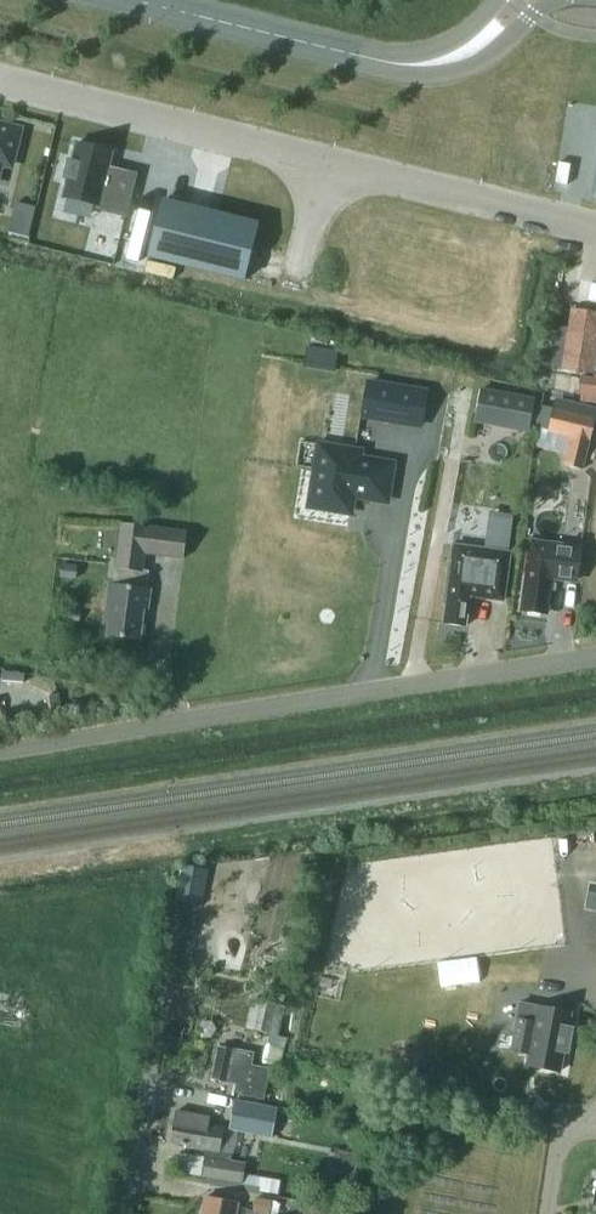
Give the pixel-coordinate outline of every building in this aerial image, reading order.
[(2,163),(12,166),(21,129),(0,124),(0,169),(2,163)] [(72,161),(69,160),(65,177),(68,178),(64,196),(98,204),(97,208),(126,216),(135,179),(118,175),(120,169),(109,166),(113,152),(77,143),(72,161)] [(37,234),(43,204),(22,200),(16,229),(37,234)] [(149,257),(244,280),(258,223),(163,200),(149,257)] [(58,215),(53,235),(114,250),(119,231),(58,215)] [(571,309),(562,369),(586,372),(595,313),(571,309)] [(369,382),(364,416),(421,425),(427,392),(369,382)] [(482,389),(477,417),(530,427),(535,399),(482,389)] [(541,405),(537,429),(542,430),(548,431),(570,436),(566,455),(564,464),(582,469),(589,441),(594,417),(553,407),(541,405)] [(321,445),(311,505),(350,512),(353,494),(361,496),(386,500),(392,464),(359,458),(360,452),(321,445)] [(121,523),(116,568),(114,584),(109,584),(105,620),(109,620),(107,635),(140,639),(144,608),(148,609),(150,589),(146,588),(148,571),(143,570),(145,553),(184,558),(187,531),(148,526),(121,523)] [(523,610),(546,613),(549,590),(552,591),(554,580),(577,583),(582,545),(531,539),(524,591),(525,591),(523,610)] [(444,623),(466,625),(470,596),(504,600),(510,552),(453,544),(451,561),(449,561),(443,603),(446,604),(444,623)] [(585,908),(595,910),(595,891),(589,890),(585,908)] [(19,1026),(19,1024),(24,1025),(26,1018),(21,1017),(23,1006),(0,1001),(0,1023),(19,1026)] [(521,1002),(512,1050),(530,1053),(527,1065),(560,1071),(563,1052),(569,1053),(573,1027),(566,1026),(569,1011),(521,1002)] [(235,1091),(265,1097),(271,1068),(251,1064),(253,1052),(219,1045),(212,1079),(236,1084),(235,1091)] [(229,1130),(272,1138),(278,1107),(235,1099),(229,1130)] [(202,1176),(242,1182),(245,1163),(231,1161),(232,1154),(219,1152),(223,1128),(208,1125),(209,1116),(176,1111),(170,1141),(185,1144),(185,1147),(202,1150),(201,1156),(205,1157),(202,1176)] [(238,1203),(221,1199),(220,1198),(220,1199),(206,1196),(203,1213),(236,1213),(238,1203)] [(253,1210),(269,1213),(271,1201),(255,1198),(253,1210)]
